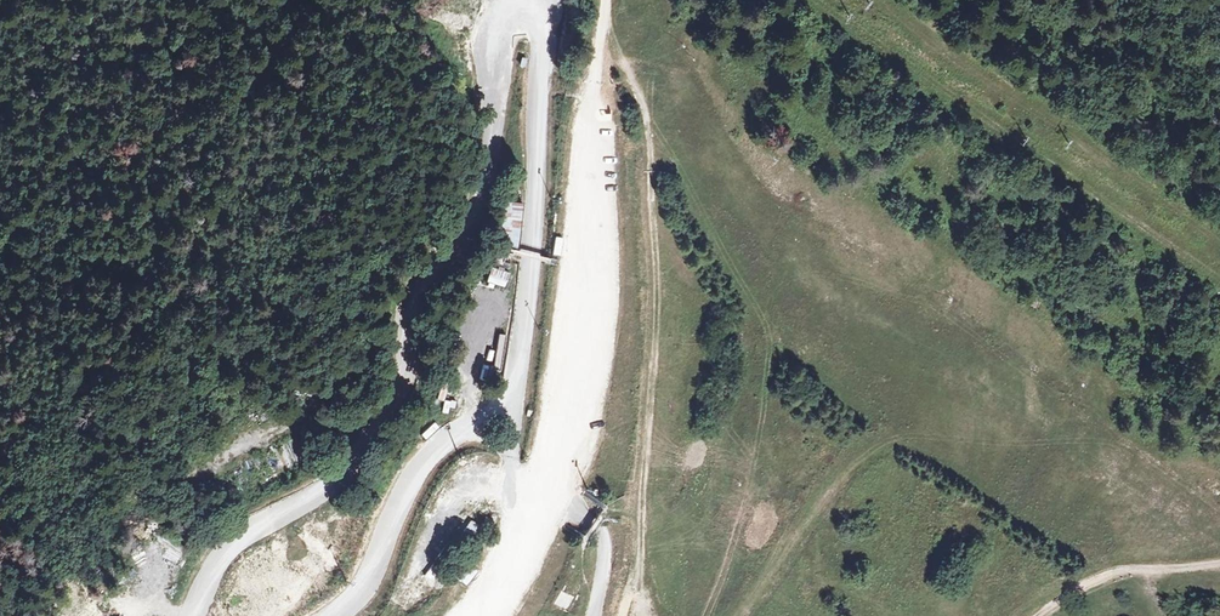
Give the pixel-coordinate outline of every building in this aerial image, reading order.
[(504,231),(520,234),(526,205),(510,202),(504,231)] [(508,249),(507,255),(505,254),(502,267),(510,269),(514,250),(508,249)] [(491,286),(511,287),(511,270),(492,269),(491,286)] [(494,288),(493,297),(511,299),(512,290),(494,288)] [(505,307),(503,324),(511,325),(513,308),(505,307)] [(489,350),(486,364),(495,365),(497,352),(489,350)] [(436,381),(429,380),(425,401),(432,403),(436,381)] [(432,435),(445,424),(440,419),(428,430),(432,435)] [(402,492),(410,479),(403,475),(395,488),(402,492)] [(395,492),(388,506),(394,510),(401,495),(395,492)] [(559,590),(553,605),(567,610),(573,595),(559,590)]
